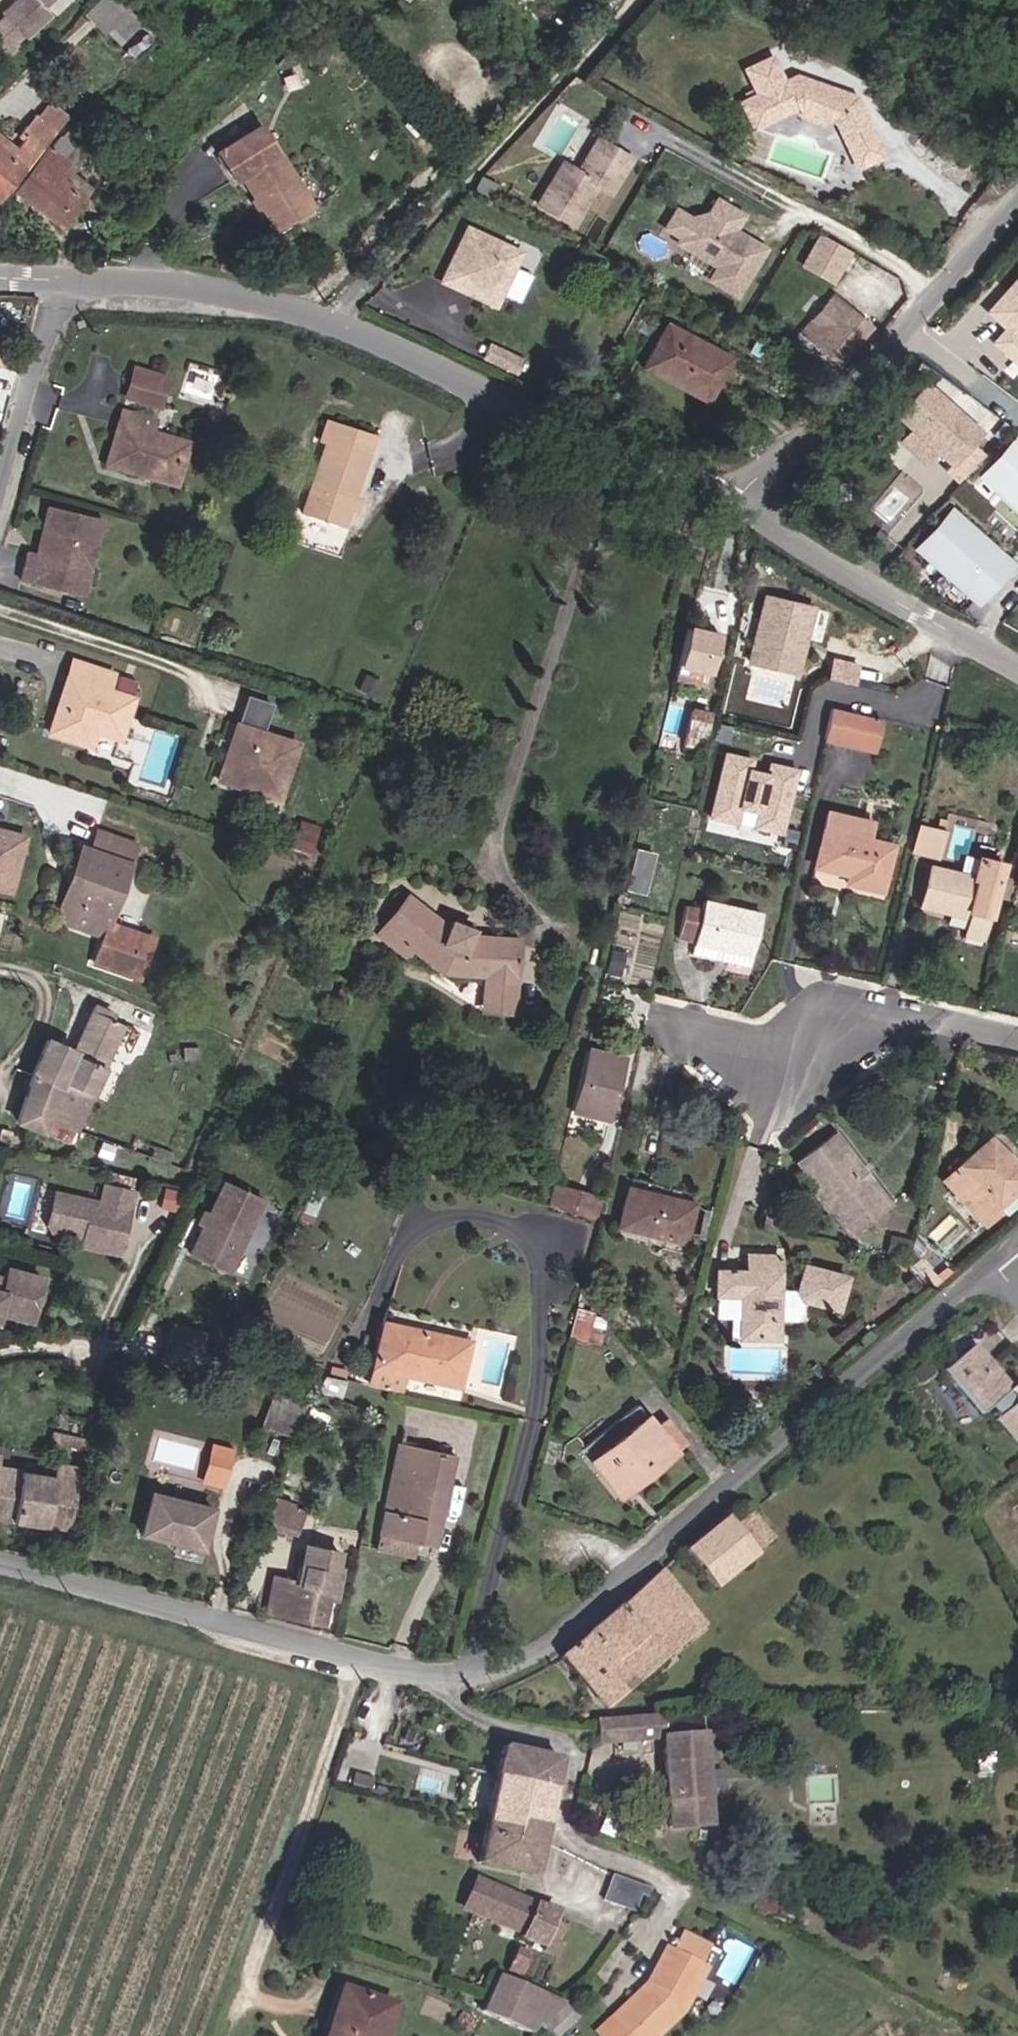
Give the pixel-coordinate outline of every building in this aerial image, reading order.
[(6,13),(9,16),(27,35),(30,38),(55,14),(46,5),(52,0),(19,0),(6,13)] [(417,9),(425,0),(407,0),(417,9)] [(104,45),(125,24),(103,2),(75,29),(96,53),(104,45)] [(27,35),(9,16),(0,25),(0,38),(12,50),(27,35)] [(138,37),(125,24),(104,45),(118,58),(138,37)] [(805,92),(808,86),(783,76),(771,81),(759,58),(731,72),(741,94),(726,104),(742,133),(779,116),(791,127),(801,132),(810,133),(823,128),(845,172),(875,159),(846,101),(822,92),(819,97),(805,92)] [(53,146),(68,133),(49,117),(36,129),(4,163),(0,160),(0,206),(53,146)] [(313,214),(261,131),(217,156),(233,183),(241,179),(278,235),(313,214)] [(66,230),(89,198),(72,187),(94,155),(68,134),(40,165),(18,198),(66,230)] [(573,225),(597,184),(610,192),(630,159),(596,139),(577,171),(562,162),(537,204),(573,225)] [(678,237),(675,242),(716,266),(708,279),(734,295),(762,249),(740,236),(734,238),(728,234),(739,215),(714,200),(705,215),(695,209),(689,219),(678,237)] [(678,237),(689,219),(674,210),(663,228),(678,237)] [(834,283),(851,252),(820,235),(803,266),(834,283)] [(496,317),(521,262),(466,237),(441,292),(458,299),(464,297),(475,302),(478,309),(496,317)] [(1002,292),(1004,293),(996,303),(994,301),(984,312),(1002,329),(990,343),(1012,364),(1017,357),(1017,342),(1009,334),(1017,325),(1017,275),(1002,292)] [(866,323),(833,294),(800,331),(833,361),(866,323)] [(671,328),(646,376),(709,409),(734,361),(671,328)] [(161,399),(169,375),(140,366),(132,389),(161,399)] [(156,413),(161,399),(132,389),(128,404),(156,413)] [(970,438),(914,391),(887,422),(943,470),(970,438)] [(175,474),(187,437),(152,425),(156,413),(128,404),(110,459),(142,469),(143,463),(175,474)] [(331,448),(307,514),(342,528),(377,437),(329,420),(321,443),(331,448)] [(927,457),(903,436),(892,449),(916,470),(927,457)] [(1006,453),(982,483),(1017,511),(1017,463),(1006,453)] [(175,474),(143,463),(142,469),(173,479),(175,474)] [(957,511),(971,495),(959,484),(945,500),(957,511)] [(969,522),(983,506),(971,495),(957,511),(969,522)] [(84,577),(95,537),(78,532),(85,508),(48,498),(35,545),(25,543),(18,569),(60,580),(63,571),(84,577)] [(95,537),(101,513),(85,508),(78,532),(95,537)] [(999,570),(945,523),(920,551),(975,598),(999,570)] [(81,586),(84,577),(63,571),(60,580),(81,586)] [(794,669),(802,634),(797,633),(801,618),(806,620),(809,604),(762,593),(747,658),(794,669)] [(717,636),(687,629),(678,665),(708,672),(717,636)] [(70,701),(60,698),(52,726),(94,739),(98,725),(121,732),(134,691),(111,683),(115,668),(73,655),(68,673),(77,677),(70,701)] [(855,662),(829,656),(825,675),(851,680),(855,662)] [(77,677),(68,673),(60,698),(70,701),(77,677)] [(830,706),(823,735),(870,744),(877,717),(830,706)] [(682,749),(695,752),(705,714),(691,711),(682,749)] [(283,802),(303,748),(243,727),(224,781),(283,802)] [(781,829),(794,766),(768,760),(766,771),(747,767),(750,756),(723,750),(709,814),(736,820),(739,804),(757,808),(754,824),(781,829)] [(852,839),(857,822),(823,814),(811,869),(842,876),(840,882),(875,890),(886,847),(861,841),(852,839)] [(711,818),(709,829),(779,843),(781,832),(711,818)] [(1,824),(0,826),(0,836),(17,841),(20,829),(1,824)] [(72,897),(65,919),(105,932),(109,921),(139,843),(103,830),(97,843),(91,842),(70,893),(72,897)] [(938,838),(911,832),(905,859),(932,865),(938,838)] [(5,884),(17,841),(0,836),(0,882),(5,884)] [(70,893),(91,842),(80,839),(50,914),(65,919),(72,897),(70,893)] [(627,887),(647,890),(654,848),(634,845),(627,887)] [(980,946),(998,870),(972,865),(969,882),(925,873),(915,913),(962,924),(958,940),(980,946)] [(409,960),(429,912),(407,896),(379,935),(409,960)] [(688,941),(750,956),(760,917),(700,901),(697,911),(681,908),(673,938),(688,941)] [(429,912),(409,960),(414,954),(438,973),(482,977),(483,1013),(513,1015),(511,971),(518,937),(474,933),(475,929),(450,919),(429,912)] [(142,934),(109,921),(105,932),(95,960),(128,972),(142,934)] [(154,938),(142,934),(128,972),(140,977),(154,938)] [(745,974),(750,956),(688,941),(684,959),(745,974)] [(95,1005),(93,1012),(116,1020),(117,1011),(95,1005)] [(46,1042),(35,1076),(59,1087),(64,1085),(93,1095),(121,1023),(116,1020),(93,1012),(78,1053),(46,1042)] [(585,1049),(571,1111),(608,1118),(621,1056),(585,1049)] [(59,1087),(35,1076),(20,1128),(73,1147),(79,1128),(93,1095),(64,1085),(59,1087)] [(986,1225),(1002,1211),(995,1203),(1017,1183),(1017,1159),(995,1131),(944,1175),(986,1225)] [(886,1203),(866,1179),(862,1179),(854,1169),(854,1165),(829,1133),(793,1163),(810,1184),(819,1185),(832,1202),(832,1211),(850,1233),(886,1203)] [(131,1173),(139,1155),(106,1140),(97,1163),(131,1173)] [(832,1202),(819,1185),(810,1184),(809,1193),(823,1210),(832,1211),(832,1202)] [(234,1254),(258,1204),(218,1186),(186,1257),(214,1270),(222,1253),(227,1250),(234,1254)] [(567,1186),(561,1211),(583,1217),(589,1191),(567,1186)] [(118,1255),(133,1194),(104,1187),(100,1205),(55,1194),(48,1225),(52,1231),(84,1239),(82,1247),(118,1255)] [(691,1204),(627,1188),(619,1225),(682,1240),(691,1204)] [(225,1275),(234,1254),(227,1250),(222,1253),(214,1270),(225,1275)] [(823,1308),(825,1301),(837,1303),(843,1280),(801,1271),(795,1294),(776,1294),(776,1260),(746,1260),(746,1276),(718,1276),(718,1300),(741,1301),(740,1342),(775,1343),(775,1323),(794,1324),(800,1314),(800,1303),(823,1308)] [(45,1272),(10,1265),(8,1272),(0,1270),(0,1309),(1,1309),(2,1308),(31,1314),(37,1310),(45,1272)] [(587,1338),(595,1314),(579,1308),(571,1332),(587,1338)] [(386,1328),(375,1372),(404,1378),(460,1391),(468,1346),(386,1328)] [(195,1357),(198,1343),(169,1337),(166,1351),(195,1357)] [(991,1354),(978,1339),(962,1353),(975,1368),(991,1354)] [(193,1369),(195,1357),(166,1351),(163,1364),(193,1369)] [(996,1400),(1013,1386),(1016,1384),(991,1354),(975,1368),(962,1353),(961,1353),(948,1365),(985,1409),(996,1400)] [(404,1378),(375,1372),(371,1389),(401,1396),(404,1378)] [(1013,1386),(996,1400),(1004,1411),(1017,1399),(1017,1392),(1013,1386)] [(960,1392),(948,1401),(964,1422),(977,1413),(960,1392)] [(1004,1411),(999,1415),(1017,1437),(1017,1399),(1004,1411)] [(329,1413),(306,1404),(296,1432),(320,1440),(329,1413)] [(624,1504),(677,1456),(655,1432),(643,1419),(589,1466),(624,1504)] [(655,1432),(677,1456),(687,1447),(665,1422),(655,1432)] [(90,1455),(93,1443),(57,1434),(54,1445),(90,1455)] [(397,1442),(377,1535),(416,1544),(428,1547),(447,1454),(397,1442)] [(235,1450),(213,1444),(203,1484),(225,1490),(235,1450)] [(81,1485),(2,1464),(5,1453),(0,1451),(0,1518),(68,1536),(81,1485)] [(213,1513),(152,1495),(142,1534),(203,1552),(213,1513)] [(288,1504),(272,1498),(260,1532),(295,1544),(306,1514),(287,1507),(288,1504)] [(729,1532),(754,1561),(773,1544),(749,1516),(729,1532)] [(719,1521),(677,1559),(713,1599),(754,1561),(729,1532),(719,1521)] [(416,1544),(377,1535),(371,1555),(410,1565),(416,1544)] [(334,1578),(338,1558),(308,1551),(303,1571),(334,1578)] [(303,1571),(299,1586),(333,1595),(329,1608),(337,1610),(345,1581),(334,1578),(303,1571)] [(704,1631),(657,1574),(559,1656),(605,1712),(704,1631)] [(266,1614),(290,1619),(299,1586),(274,1580),(266,1614)] [(299,1586),(290,1619),(324,1628),(329,1608),(333,1595),(299,1586)] [(699,1733),(659,1736),(658,1720),(594,1725),(596,1750),(654,1745),(661,1833),(707,1829),(699,1733)] [(501,1776),(558,1790),(565,1759),(508,1746),(501,1776)] [(549,1824),(558,1790),(501,1776),(489,1821),(520,1828),(523,1817),(549,1824)] [(546,1831),(549,1824),(523,1817),(520,1828),(489,1821),(478,1863),(534,1877),(546,1831)] [(612,1872),(603,1897),(638,1909),(647,1884),(612,1872)] [(477,1879),(468,1902),(525,1928),(524,1932),(547,1943),(546,1950),(557,1955),(563,1940),(552,1934),(559,1918),(567,1922),(573,1910),(563,1905),(560,1911),(539,1901),(537,1905),(477,1879)] [(712,1967),(707,1965),(717,1948),(689,1931),(679,1948),(675,1946),(654,1982),(659,1985),(652,1990),(645,1988),(618,2012),(621,2015),(604,2029),(610,2035),(656,2035),(687,2009),(712,1967)] [(555,1994),(503,1972),(486,2013),(538,2034),(555,1994)] [(396,2016),(326,1993),(312,2035),(389,2035),(396,2016)]
